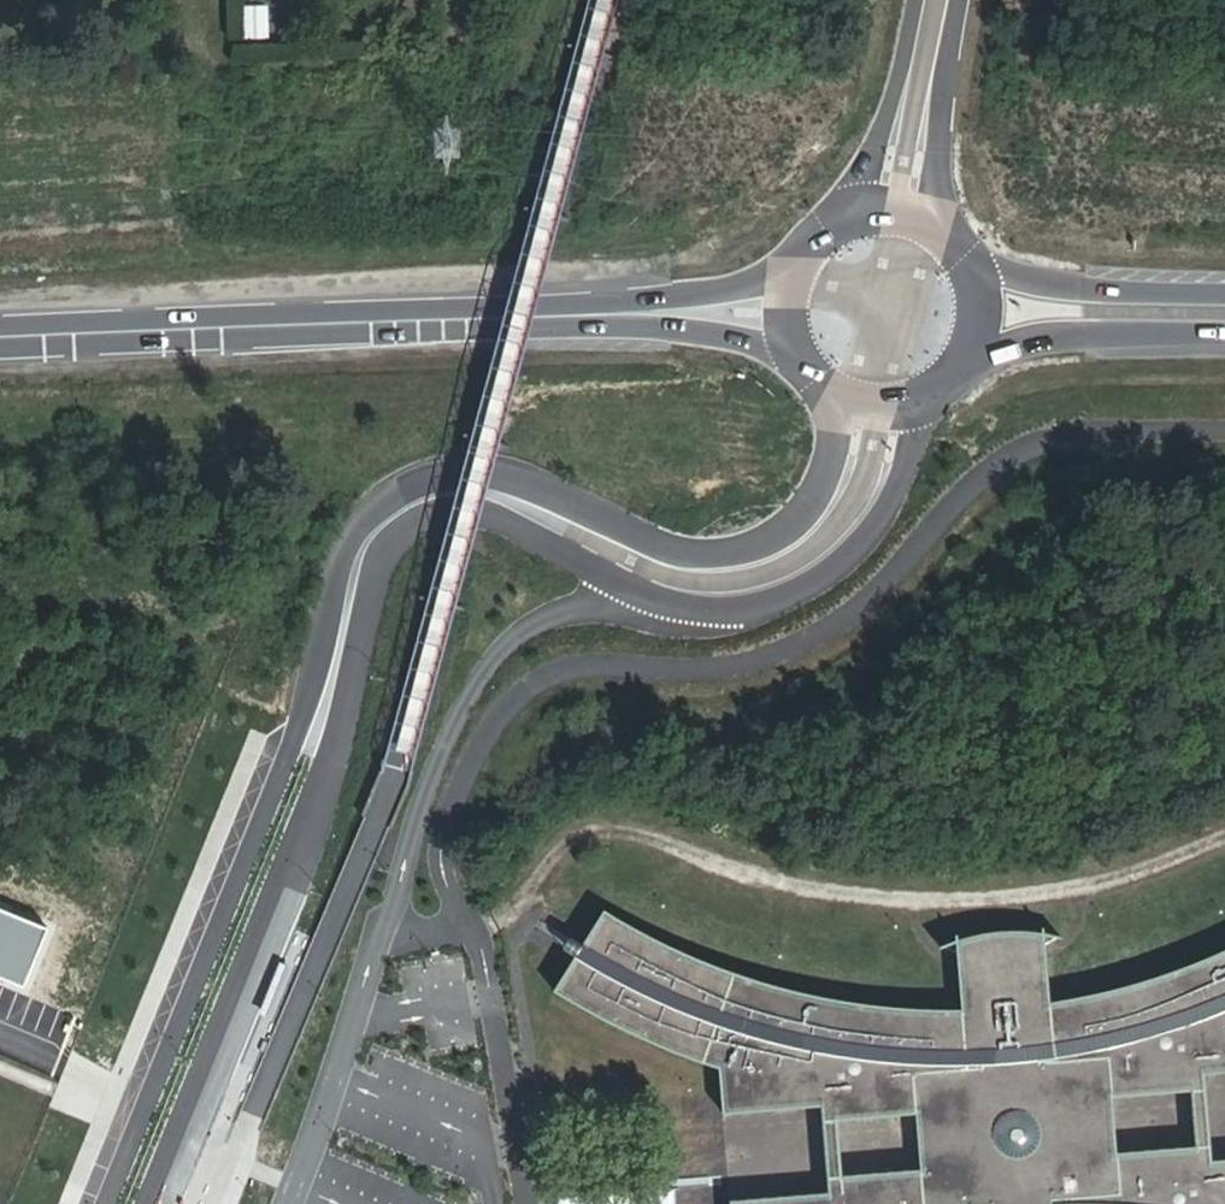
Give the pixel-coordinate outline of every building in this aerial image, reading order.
[(242,5),(244,39),(270,38),(268,4),(242,5)] [(819,1193),(721,1198),(721,1203),(1224,1203),(1224,1162),(1203,1164),(1188,1165),(1187,1146),(1108,1152),(1075,1155),(1071,1100),(1104,1098),(1183,1093),(1182,1075),(1195,1075),(1224,1073),(1224,948),(1147,979),(1041,1008),(1037,936),(993,933),(948,940),(952,1009),(847,1001),(783,988),(692,958),(586,906),(545,989),(711,1067),(714,1112),(811,1104),(825,1103),(826,1120),(906,1114),(937,1111),(942,1166),(911,1169),(831,1174),(832,1192),(819,1193)] [(1188,1165),(1203,1164),(1195,1075),(1182,1075),(1183,1093),(1187,1146),(1188,1165)] [(1108,1152),(1104,1098),(1071,1100),(1075,1155),(1108,1152)] [(811,1104),(819,1193),(832,1192),(831,1174),(826,1120),(825,1103),(811,1104)] [(906,1114),(911,1169),(942,1166),(937,1111),(906,1114)]
